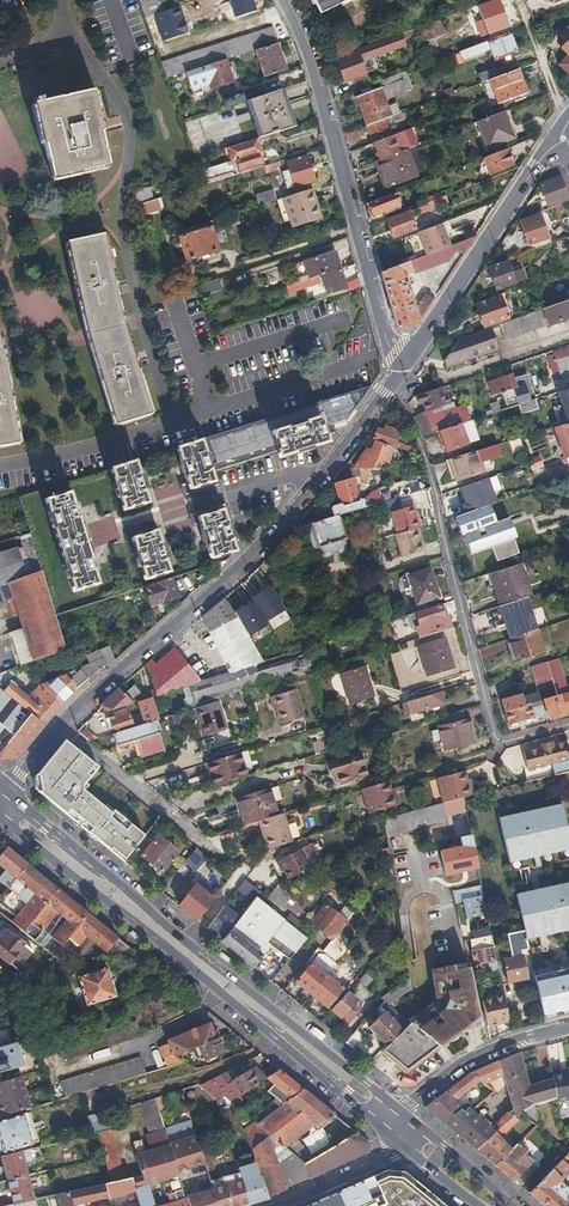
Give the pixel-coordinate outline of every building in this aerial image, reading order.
[(145,19),(166,11),(162,0),(139,0),(145,19)] [(241,0),(217,0),(220,7),(217,8),(221,18),(235,13),(234,9),(243,5),(241,0)] [(347,0),(312,0),(319,14),(347,0)] [(497,0),(493,0),(478,6),(488,31),(507,24),(497,0)] [(425,36),(443,29),(440,22),(422,28),(425,36)] [(568,28),(566,25),(557,33),(566,42),(559,49),(566,56),(560,63),(568,72),(568,28)] [(256,49),(277,42),(279,42),(273,27),(160,63),(166,78),(177,74),(186,72),(203,66),(225,59),(235,56),(256,49)] [(356,50),(357,52),(337,60),(343,81),(351,78),(364,73),(360,61),(396,47),(394,43),(404,40),(402,32),(368,45),(356,50)] [(516,50),(509,32),(488,40),(490,46),(495,58),(504,55),(505,58),(510,57),(508,53),(516,50)] [(490,46),(488,40),(466,48),(468,54),(490,46)] [(265,76),(286,69),(277,42),(256,49),(265,76)] [(466,48),(459,50),(462,58),(469,56),(468,54),(466,48)] [(210,86),(232,79),(225,59),(203,66),(186,72),(191,88),(209,82),(210,86)] [(489,79),(498,76),(495,68),(477,75),(479,83),(489,79)] [(527,93),(518,68),(498,76),(489,79),(499,104),(527,93)] [(379,80),(369,84),(371,91),(355,97),(366,125),(392,116),(398,113),(393,101),(386,104),(383,96),(410,87),(404,71),(386,77),(379,80)] [(259,136),(292,126),(280,89),(248,100),(259,136)] [(444,96),(441,89),(429,93),(432,101),(441,97),(444,96)] [(105,165),(90,90),(46,100),(45,95),(37,96),(38,102),(34,102),(42,144),(44,144),(50,176),(105,165)] [(398,113),(392,116),(393,121),(405,117),(403,111),(398,113)] [(492,115),(478,121),(488,147),(512,138),(502,111),(492,115)] [(369,129),(374,142),(392,135),(397,133),(396,129),(389,131),(385,121),(390,120),(391,122),(393,121),(392,116),(366,125),(365,126),(367,131),(369,129)] [(426,127),(424,123),(409,129),(402,132),(404,137),(426,128),(426,127)] [(407,124),(396,129),(397,133),(402,132),(409,129),(407,124)] [(362,127),(345,133),(347,140),(364,133),(362,127)] [(374,142),(380,159),(397,152),(392,135),(374,142)] [(257,152),(261,151),(256,137),(226,146),(231,161),(235,159),(257,152)] [(380,159),(375,161),(386,187),(417,174),(407,148),(397,152),(380,159)] [(511,166),(505,149),(484,157),(490,173),(511,166)] [(261,166),(257,152),(235,159),(239,173),(261,166)] [(316,180),(308,157),(287,163),(290,171),(282,174),(285,182),(288,181),(290,188),(316,180)] [(281,168),(279,161),(263,165),(265,173),(281,168)] [(559,176),(539,185),(546,205),(567,197),(559,176)] [(130,192),(134,205),(153,200),(149,186),(130,192)] [(321,220),(312,189),(277,201),(285,223),(291,221),(294,229),(321,220)] [(257,197),(259,206),(276,201),(273,191),(257,197)] [(395,192),(369,202),(374,215),(385,210),(386,213),(401,207),(395,192)] [(447,203),(445,196),(429,202),(415,207),(418,215),(447,203)] [(158,209),(154,199),(153,200),(134,205),(137,215),(158,209)] [(409,209),(388,218),(395,237),(417,228),(409,209)] [(545,230),(540,214),(519,221),(527,241),(550,233),(548,229),(545,230)] [(449,220),(442,223),(445,232),(452,229),(449,220)] [(418,232),(426,255),(450,246),(445,232),(442,223),(418,232)] [(194,232),(193,228),(183,231),(177,233),(186,260),(218,248),(211,227),(194,232)] [(106,261),(102,234),(67,244),(73,278),(85,328),(100,383),(115,423),(149,414),(130,357),(120,318),(113,294),(106,261)] [(454,245),(464,253),(474,237),(454,245)] [(426,255),(382,271),(397,329),(407,326),(418,323),(434,299),(425,293),(416,306),(417,308),(414,309),(411,295),(414,294),(413,290),(410,290),(406,274),(414,270),(414,268),(427,263),(428,267),(439,263),(438,259),(454,253),(452,245),(450,246),(426,255)] [(531,250),(515,255),(517,261),(533,255),(531,250)] [(320,276),(340,269),(334,251),(301,261),(302,265),(295,267),(298,274),(305,272),(307,280),(317,277),(320,276)] [(506,261),(489,267),(498,289),(525,279),(521,268),(510,272),(506,261)] [(345,291),(359,286),(363,285),(361,278),(345,283),(340,269),(320,276),(323,283),(326,294),(344,288),(345,291)] [(175,280),(172,271),(159,275),(162,284),(175,280)] [(298,274),(300,282),(307,280),(305,272),(298,274)] [(194,283),(191,275),(178,279),(181,288),(194,283)] [(300,282),(285,287),(288,293),(319,284),(317,277),(307,280),(300,282)] [(199,285),(202,294),(220,288),(217,279),(199,285)] [(202,294),(204,303),(223,297),(220,288),(202,294)] [(508,318),(500,297),(476,306),(484,327),(508,318)] [(499,323),(504,339),(549,323),(550,325),(568,318),(568,299),(499,323)] [(490,327),(455,339),(441,360),(443,366),(498,349),(490,327)] [(553,352),(560,377),(568,374),(568,348),(553,352)] [(519,371),(512,373),(517,387),(524,384),(519,371)] [(517,387),(512,373),(488,382),(492,395),(502,392),(508,408),(520,404),(514,388),(517,387)] [(14,436),(0,375),(0,441),(14,436)] [(524,384),(517,387),(514,388),(520,404),(530,401),(524,384)] [(277,458),(327,443),(325,436),(322,427),(331,424),(343,420),(370,385),(174,447),(178,459),(175,460),(180,478),(183,476),(185,483),(188,490),(211,483),(206,463),(272,442),(275,453),(277,458)] [(417,421),(421,437),(439,431),(457,425),(458,425),(454,409),(452,401),(448,403),(444,386),(414,396),(416,402),(423,400),(426,413),(414,417),(415,421),(417,421)] [(568,423),(568,388),(556,392),(566,423),(568,423)] [(499,401),(489,404),(492,413),(502,410),(499,401)] [(474,403),(454,409),(458,425),(462,424),(473,420),(479,418),(474,403)] [(462,424),(468,443),(479,439),(473,420),(462,424)] [(395,447),(400,435),(388,423),(385,428),(382,426),(375,441),(393,447),(395,447)] [(566,423),(555,427),(564,459),(568,457),(568,423),(566,423)] [(325,436),(334,434),(331,424),(322,427),(325,436)] [(458,425),(457,425),(439,431),(445,451),(468,443),(462,424),(458,425)] [(378,470),(382,461),(388,463),(393,447),(375,441),(373,440),(370,449),(365,447),(352,469),(373,470),(378,470)] [(215,472),(275,453),(272,442),(206,463),(211,483),(188,490),(185,483),(178,486),(182,497),(219,486),(215,472)] [(496,445),(448,459),(453,480),(483,471),(481,460),(499,455),(496,445)] [(529,461),(532,469),(543,464),(539,457),(529,461)] [(136,473),(132,460),(108,468),(121,512),(146,504),(142,490),(144,489),(139,472),(136,473)] [(375,476),(373,470),(352,469),(345,469),(345,480),(334,484),(340,505),(358,499),(352,478),(357,477),(358,481),(375,476)] [(498,476),(490,478),(494,493),(502,491),(498,476)] [(171,517),(185,513),(181,497),(170,499),(168,488),(155,491),(161,515),(170,513),(171,517)] [(367,505),(381,503),(380,490),(365,491),(367,505)] [(71,592),(95,583),(90,568),(93,567),(89,550),(86,551),(76,522),(80,521),(74,504),(71,505),(66,491),(42,499),(71,592)] [(23,495),(17,497),(28,533),(40,570),(45,586),(54,615),(59,613),(23,495)] [(338,515),(362,508),(365,507),(361,498),(358,499),(340,505),(327,510),(329,517),(338,515)] [(219,510),(231,547),(236,545),(225,502),(187,514),(190,525),(198,523),(196,516),(219,510)] [(418,528),(411,506),(391,512),(397,534),(395,535),(402,556),(422,551),(415,528),(418,528)] [(461,537),(467,556),(489,549),(494,565),(515,557),(510,542),(513,541),(506,520),(493,524),(487,506),(452,519),(458,537),(461,537)] [(232,552),(231,547),(219,510),(196,516),(198,523),(200,530),(198,531),(202,548),(205,547),(210,559),(232,552)] [(329,517),(306,524),(313,550),(315,549),(318,558),(321,560),(327,558),(328,555),(335,553),(338,555),(344,553),(345,550),(343,541),(346,541),(338,515),(329,517)] [(143,580),(167,573),(163,561),(165,560),(160,543),(158,544),(154,531),(130,538),(143,580)] [(40,570),(28,533),(17,536),(20,547),(28,574),(40,570)] [(20,547),(0,554),(0,583),(28,574),(20,547)] [(496,582),(503,605),(526,597),(529,596),(519,564),(488,574),(491,584),(496,582)] [(441,597),(432,569),(409,576),(417,605),(441,597)] [(16,595),(45,586),(40,570),(28,574),(29,577),(0,587),(0,606),(16,595)] [(28,574),(0,583),(0,587),(29,577),(28,574)] [(175,598),(169,578),(144,586),(151,606),(175,598)] [(491,584),(498,606),(503,605),(496,582),(491,584)] [(8,634),(19,666),(33,661),(64,649),(54,615),(45,586),(16,595),(27,628),(8,634)] [(63,605),(65,612),(100,600),(98,594),(63,605)] [(503,605),(498,606),(509,638),(536,630),(526,597),(503,605)] [(230,603),(223,598),(200,617),(234,670),(242,668),(263,661),(230,603)] [(447,614),(456,610),(453,600),(406,615),(408,624),(414,622),(419,640),(452,629),(447,614)] [(281,621),(269,601),(248,614),(260,633),(281,621)] [(509,638),(506,639),(513,662),(544,652),(536,630),(509,638)] [(453,667),(444,639),(418,648),(427,675),(453,667)] [(103,657),(105,663),(111,659),(107,648),(100,650),(103,657)] [(332,653),(320,653),(325,669),(344,663),(341,650),(332,653)] [(394,665),(406,660),(402,650),(390,655),(394,665)] [(200,682),(189,685),(196,709),(217,702),(244,694),(313,672),(325,669),(320,653),(311,653),(236,677),(234,670),(200,682)] [(172,654),(161,663),(159,664),(163,668),(159,671),(161,673),(176,658),(172,654)] [(42,683),(63,703),(78,685),(105,663),(103,657),(41,682),(42,683)] [(154,689),(156,696),(189,685),(200,682),(176,658),(161,673),(159,671),(163,668),(159,664),(161,663),(155,657),(143,666),(149,673),(154,689)] [(558,658),(546,662),(551,679),(556,695),(567,692),(558,658)] [(546,662),(531,666),(536,683),(551,679),(546,662)] [(373,696),(364,666),(340,674),(349,704),(373,696)] [(7,696),(44,725),(63,703),(42,683),(28,699),(23,695),(26,692),(24,689),(7,696)] [(100,707),(102,708),(106,713),(156,696),(154,689),(141,694),(133,685),(123,693),(119,688),(115,691),(100,707)] [(17,758),(44,725),(7,696),(0,690),(0,759),(17,758)] [(273,698),(277,711),(281,724),(303,717),(295,690),(273,698)] [(445,705),(441,691),(403,703),(404,707),(409,705),(412,711),(425,708),(426,711),(445,705)] [(556,695),(547,698),(550,708),(546,709),(550,720),(568,715),(567,713),(568,712),(568,691),(567,692),(556,695)] [(541,700),(542,699),(540,692),(524,697),(522,694),(503,699),(509,725),(535,717),(533,711),(543,708),(541,700)] [(543,708),(543,709),(546,709),(550,708),(547,698),(542,699),(541,700),(543,708)] [(118,727),(119,730),(133,726),(134,728),(148,724),(155,722),(159,720),(153,701),(137,706),(141,718),(131,721),(127,709),(113,713),(115,717),(106,720),(109,730),(118,727)] [(217,702),(196,709),(194,709),(197,718),(200,719),(205,734),(225,729),(217,702)] [(535,717),(545,715),(543,709),(543,708),(533,711),(535,717)] [(466,721),(464,711),(437,719),(446,751),(478,742),(475,731),(470,733),(466,721)] [(171,715),(174,725),(183,722),(180,712),(171,715)] [(200,719),(197,718),(202,735),(205,734),(200,719)] [(471,720),(466,721),(470,733),(475,731),(471,720)] [(134,728),(112,735),(116,746),(134,740),(139,758),(163,750),(155,722),(148,724),(134,728)] [(331,725),(308,732),(310,738),(336,730),(334,724),(331,725)] [(85,729),(80,733),(90,742),(97,739),(85,729)] [(96,819),(85,830),(122,860),(135,844),(155,820),(158,816),(67,742),(64,740),(34,778),(34,780),(55,796),(60,790),(96,819)] [(316,755),(336,749),(333,740),(313,746),(316,755)] [(531,782),(554,776),(568,772),(568,752),(568,749),(567,742),(554,745),(553,743),(544,745),(544,747),(524,753),(531,782)] [(367,776),(361,754),(329,763),(333,777),(339,775),(341,784),(367,776)] [(202,765),(208,787),(240,778),(233,755),(202,765)] [(438,780),(444,803),(462,799),(471,796),(467,782),(465,772),(438,780)] [(554,776),(558,789),(568,787),(568,772),(554,776)] [(392,790),(389,781),(364,788),(370,811),(396,803),(392,790)] [(241,816),(244,824),(253,822),(276,815),(269,788),(240,797),(244,814),(241,816)] [(236,798),(241,816),(244,814),(240,797),(236,798)] [(444,803),(414,810),(383,818),(386,835),(443,821),(442,816),(464,810),(462,799),(444,803)] [(264,850),(266,849),(294,842),(285,812),(276,815),(253,822),(259,840),(262,839),(264,850)] [(155,820),(162,825),(165,822),(158,816),(155,820)] [(155,820),(135,844),(142,850),(162,825),(155,820)] [(161,871),(177,852),(166,843),(168,841),(160,834),(142,856),(161,871)] [(522,915),(538,911),(520,834),(504,838),(522,915)] [(476,867),(469,835),(458,837),(460,847),(439,852),(444,875),(476,867)] [(177,852),(185,859),(196,847),(187,840),(177,852)] [(185,859),(184,861),(195,870),(207,856),(196,847),(185,859)] [(389,857),(388,847),(380,849),(381,858),(389,857)] [(288,880),(310,866),(298,848),(277,861),(284,872),(288,880)] [(26,865),(6,849),(0,859),(0,868),(7,873),(15,879),(26,865)] [(284,872),(277,861),(275,863),(281,874),(284,872)] [(56,890),(41,878),(26,865),(15,879),(6,890),(1,898),(0,898),(0,908),(16,920),(13,924),(23,932),(56,890)] [(15,879),(7,873),(0,882),(0,886),(6,890),(15,879)] [(245,879),(237,889),(253,902),(254,900),(256,899),(264,895),(245,879)] [(195,886),(179,907),(196,921),(213,900),(195,886)] [(483,912),(478,887),(474,887),(475,891),(459,893),(461,901),(462,908),(464,916),(483,912)] [(94,958),(128,948),(56,890),(23,932),(66,965),(84,960),(94,958)] [(278,912),(287,899),(274,891),(266,903),(278,912)] [(245,961),(252,967),(270,946),(288,961),(305,940),(295,932),(285,924),(256,899),(254,900),(253,902),(239,919),(221,942),(245,961)] [(206,929),(221,942),(239,919),(224,905),(206,929)] [(312,924),(332,940),(346,922),(338,916),(340,913),(334,908),(331,911),(326,906),(312,924)] [(285,924),(295,932),(301,925),(290,917),(285,924)] [(474,939),(491,936),(489,929),(473,933),(474,939)] [(6,930),(0,938),(0,954),(18,968),(32,950),(6,930)] [(522,954),(528,952),(524,933),(506,937),(511,961),(505,963),(502,951),(494,952),(498,968),(499,973),(502,989),(508,988),(507,986),(528,981),(522,954)] [(469,940),(474,964),(484,962),(486,970),(498,968),(494,952),(491,936),(474,939),(469,940)] [(568,977),(568,952),(543,959),(549,981),(568,977)] [(97,971),(94,958),(84,960),(88,974),(80,976),(88,1005),(116,996),(108,968),(97,971)] [(295,984),(310,996),(329,974),(336,965),(330,961),(323,969),(327,972),(323,976),(310,965),(295,984)] [(459,1034),(481,1027),(467,963),(439,968),(439,972),(432,973),(436,997),(407,1021),(409,1023),(386,1046),(380,1052),(405,1073),(459,1034)] [(376,978),(368,971),(358,981),(366,988),(376,978)] [(329,974),(310,996),(326,1008),(341,991),(329,980),(332,976),(329,974)] [(410,988),(408,978),(381,998),(384,1001),(388,1004),(410,988)] [(348,992),(332,1009),(341,1019),(343,1017),(349,1023),(358,1013),(352,1006),(357,1001),(348,992)] [(489,1026),(509,1021),(503,995),(484,1000),(489,1026)] [(384,1001),(378,1007),(384,1013),(369,1028),(386,1046),(409,1023),(407,1021),(388,1004),(384,1001)] [(64,1062),(142,1035),(137,1020),(98,1033),(98,1036),(91,1038),(89,1035),(58,1046),(64,1062)] [(197,1048),(215,1041),(208,1025),(167,1041),(169,1045),(160,1049),(163,1058),(173,1054),(174,1057),(197,1048)] [(344,1043),(351,1048),(361,1036),(355,1031),(344,1043)] [(219,1046),(238,1038),(233,1034),(215,1041),(197,1048),(203,1062),(222,1054),(219,1046)] [(22,1066),(15,1043),(0,1047),(0,1073),(22,1066)] [(528,1082),(519,1052),(472,1072),(486,1086),(506,1080),(518,1112),(533,1102),(528,1082)] [(166,1066),(182,1061),(174,1057),(173,1054),(163,1058),(166,1066)] [(65,1098),(146,1073),(141,1057),(60,1083),(65,1098)] [(258,1083),(263,1080),(256,1067),(250,1070),(258,1083)] [(242,1092),(258,1083),(250,1070),(231,1081),(238,1094),(242,1092)] [(563,1074),(562,1070),(553,1072),(554,1078),(558,1100),(568,1098),(568,1073),(563,1074)] [(251,1120),(257,1126),(303,1091),(278,1071),(265,1079),(272,1085),(267,1090),(276,1099),(273,1102),(274,1103),(251,1120)] [(486,1086),(472,1072),(448,1090),(457,1103),(475,1091),(486,1104),(497,1096),(486,1086)] [(28,1092),(23,1076),(0,1083),(0,1101),(28,1092)] [(234,1097),(219,1076),(207,1081),(222,1095),(228,1101),(234,1097)] [(554,1098),(550,1078),(528,1082),(533,1102),(554,1098)] [(222,1095),(207,1081),(206,1082),(198,1085),(215,1098),(215,1099),(222,1095)] [(55,1101),(65,1098),(60,1083),(50,1086),(55,1101)] [(457,1103),(448,1090),(425,1107),(445,1124),(463,1112),(457,1103)] [(257,1126),(283,1149),(294,1140),(282,1128),(299,1115),(311,1126),(317,1131),(334,1116),(303,1091),(257,1126)] [(0,1101),(0,1118),(33,1108),(28,1092),(0,1101)] [(238,1094),(234,1097),(228,1101),(233,1105),(245,1098),(242,1092),(238,1094)] [(228,1101),(222,1095),(215,1099),(217,1107),(228,1101)] [(500,1100),(497,1096),(486,1104),(474,1113),(479,1117),(500,1100)] [(164,1130),(154,1099),(141,1103),(150,1134),(164,1130)] [(463,1112),(445,1124),(477,1150),(499,1134),(479,1117),(474,1113),(469,1108),(463,1112)] [(266,1197),(285,1189),(275,1164),(291,1156),(290,1155),(283,1149),(257,1126),(251,1120),(241,1110),(236,1113),(258,1174),(266,1197)] [(24,1114),(0,1122),(0,1146),(2,1152),(32,1142),(24,1114)] [(111,1128),(112,1128),(110,1118),(100,1121),(98,1115),(88,1118),(92,1133),(96,1132),(111,1128)] [(282,1128),(294,1140),(311,1126),(299,1115),(282,1128)] [(334,1145),(355,1133),(346,1125),(328,1140),(334,1145)] [(96,1132),(104,1158),(111,1182),(126,1178),(111,1128),(96,1132)] [(169,1143),(164,1130),(150,1134),(131,1140),(135,1154),(169,1145),(169,1143)] [(202,1131),(195,1133),(195,1135),(197,1139),(204,1137),(202,1131)] [(298,1166),(306,1179),(367,1152),(369,1144),(355,1133),(334,1145),(298,1166)] [(499,1134),(477,1150),(495,1165),(514,1147),(499,1134)] [(197,1139),(195,1135),(169,1143),(169,1145),(178,1172),(205,1163),(197,1139)] [(204,1137),(197,1139),(205,1163),(207,1172),(214,1169),(204,1137)] [(62,1141),(36,1147),(39,1156),(64,1150),(62,1141)] [(514,1147),(495,1165),(513,1180),(530,1159),(524,1154),(526,1151),(517,1144),(514,1147)] [(139,1205),(150,1205),(148,1199),(145,1186),(175,1178),(177,1186),(182,1184),(182,1183),(178,1172),(169,1145),(135,1154),(141,1175),(131,1177),(136,1195),(139,1204),(139,1205)] [(1,1156),(7,1180),(28,1175),(25,1162),(29,1161),(26,1150),(1,1156)] [(529,1194),(545,1205),(568,1205),(568,1189),(561,1181),(568,1172),(568,1166),(567,1164),(568,1162),(568,1158),(566,1156),(529,1194)] [(223,1185),(241,1180),(238,1173),(221,1178),(223,1185)] [(267,1199),(266,1197),(258,1174),(241,1180),(248,1205),(267,1199)] [(410,1204),(419,1201),(410,1182),(385,1193),(377,1174),(366,1178),(379,1205),(407,1205),(410,1204)] [(7,1180),(13,1204),(34,1199),(28,1175),(7,1180)] [(110,1196),(111,1200),(136,1195),(131,1177),(126,1178),(111,1182),(106,1183),(110,1196)] [(248,1205),(241,1180),(223,1185),(221,1178),(210,1181),(213,1189),(218,1205),(245,1205),(248,1205)] [(366,1178),(301,1205),(379,1205),(366,1178)] [(71,1191),(75,1205),(110,1196),(106,1183),(71,1191)] [(187,1198),(184,1189),(179,1191),(181,1198),(154,1205),(189,1205),(187,1198)] [(189,1205),(218,1205),(213,1189),(187,1198),(189,1205)] [(75,1205),(71,1191),(58,1194),(61,1205),(75,1205)] [(179,1191),(148,1199),(150,1205),(154,1205),(181,1198),(179,1191)] [(34,1199),(36,1205),(50,1205),(47,1197),(45,1197),(34,1199)]
